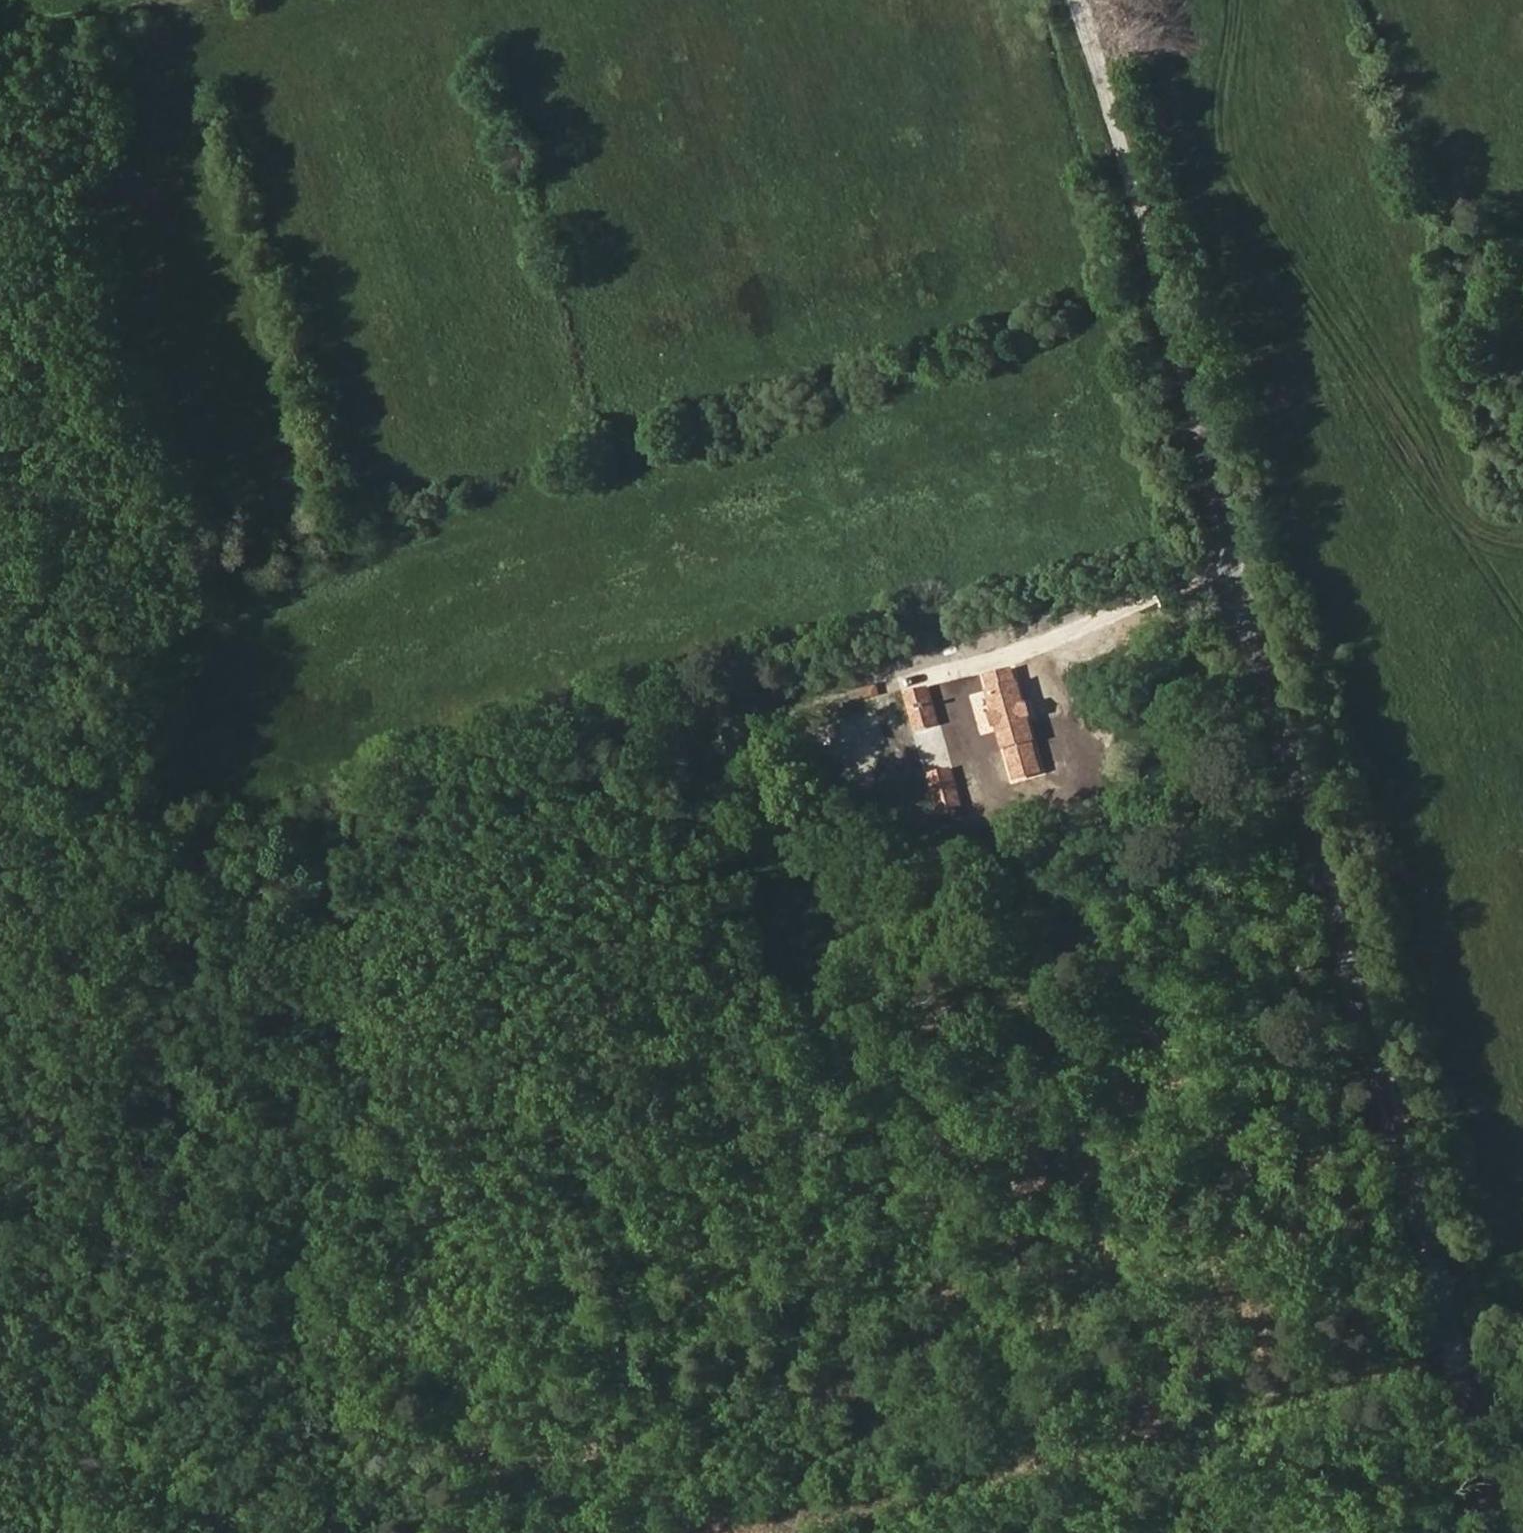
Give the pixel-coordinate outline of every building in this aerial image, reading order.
[(1033,740),(1017,683),(1014,684),(1010,671),(975,681),(978,694),(988,692),(1004,748),(1006,748),(1010,761),(1034,754),(1030,741),(1033,740)] [(936,723),(926,689),(905,695),(906,698),(915,729),(936,723)] [(960,805),(951,770),(929,776),(938,811),(960,805)]
